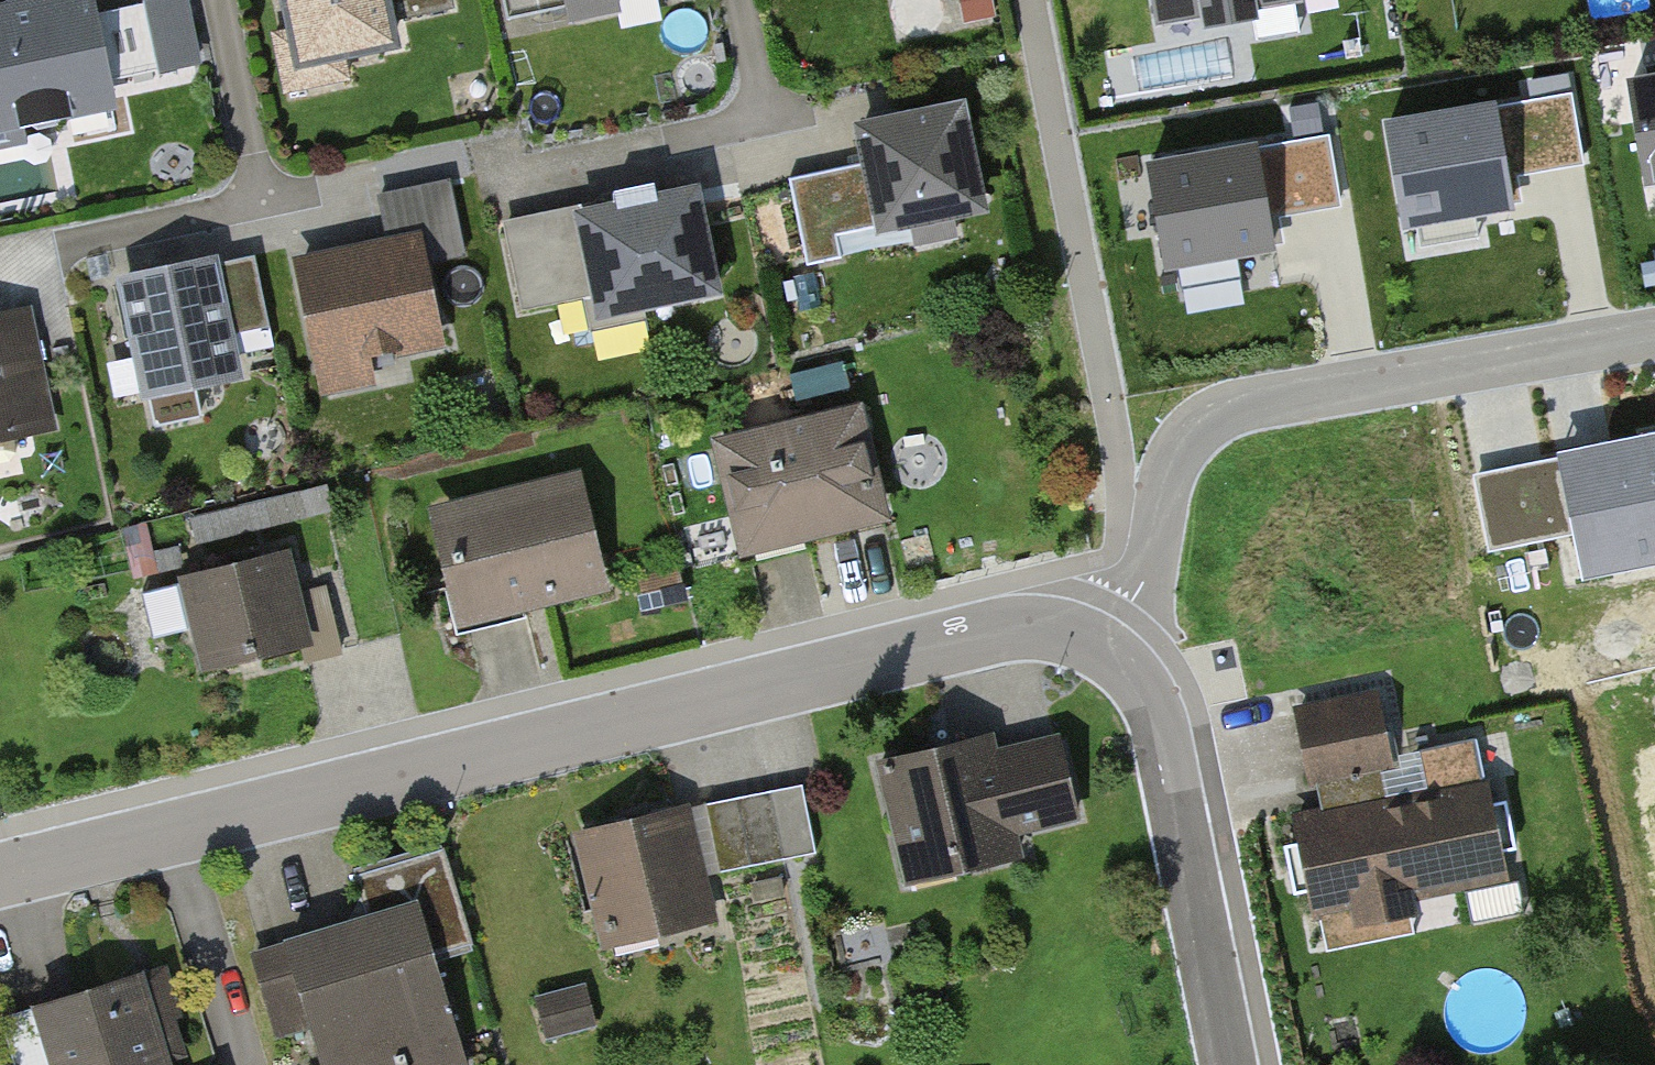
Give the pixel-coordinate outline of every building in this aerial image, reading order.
[(0,14),(0,123),(23,118),(38,129),(56,124),(66,109),(109,100),(105,81),(194,62),(180,0),(166,0),(91,16),(87,0),(68,0),(38,6),(29,0),(22,0),(13,2),(6,13),(0,14)] [(302,60),(390,41),(385,16),(448,2),(448,0),(289,0),(302,60)] [(507,19),(571,5),(573,20),(616,11),(614,0),(503,0),(507,19)] [(1154,28),(1306,1),(1306,0),(1149,0),(1154,28)] [(1654,179),(1654,80),(1632,84),(1649,180),(1654,179)] [(1523,169),(1583,158),(1572,93),(1511,104),(1523,169)] [(1407,223),(1509,205),(1492,107),(1389,126),(1407,223)] [(971,110),(854,133),(874,236),(991,214),(971,110)] [(1279,210),(1340,200),(1329,136),(1268,146),(1279,210)] [(1167,263),(1271,246),(1255,149),(1151,166),(1167,263)] [(854,165),(811,173),(825,245),(868,237),(854,165)] [(480,247),(466,174),(413,185),(427,258),(480,247)] [(701,185),(573,208),(591,310),(720,287),(701,185)] [(563,207),(500,219),(519,315),(582,302),(563,207)] [(363,362),(441,347),(419,232),(286,258),(313,397),(368,386),(363,362)] [(273,341),(257,257),(219,264),(235,348),(273,341)] [(216,258),(106,279),(128,395),(238,374),(216,258)] [(38,307),(0,314),(0,442),(61,431),(38,307)] [(855,412),(708,446),(734,560),(881,525),(855,412)] [(1640,434),(1644,454),(1654,507),(1654,431),(1640,434)] [(1644,454),(1562,471),(1584,578),(1654,564),(1654,507),(1644,454)] [(1543,462),(1477,476),(1492,547),(1558,533),(1543,462)] [(604,600),(575,478),(429,513),(458,634),(604,600)] [(285,558),(167,585),(185,662),(302,636),(285,558)] [(348,648),(333,580),(296,589),(311,656),(348,648)] [(1502,875),(1476,739),(1418,750),(1427,795),(1396,801),(1375,695),(1298,710),(1312,782),(1330,778),(1336,813),(1299,820),(1317,912),(1358,904),(1361,920),(1412,910),(1409,894),(1502,875)] [(988,737),(879,763),(901,855),(945,845),(950,869),(1015,854),(1009,829),(1073,813),(1058,748),(994,763),(988,737)] [(816,852),(803,785),(705,804),(718,871),(816,852)] [(680,811),(584,836),(607,929),(704,905),(680,811)] [(257,956),(281,1033),(314,1023),(327,1064),(455,1064),(462,1063),(430,957),(474,944),(444,846),(355,874),(370,921),(257,956)] [(1,1018),(16,1064),(166,1064),(139,976),(1,1018)] [(534,989),(545,1032),(598,1018),(586,976),(534,989)]
